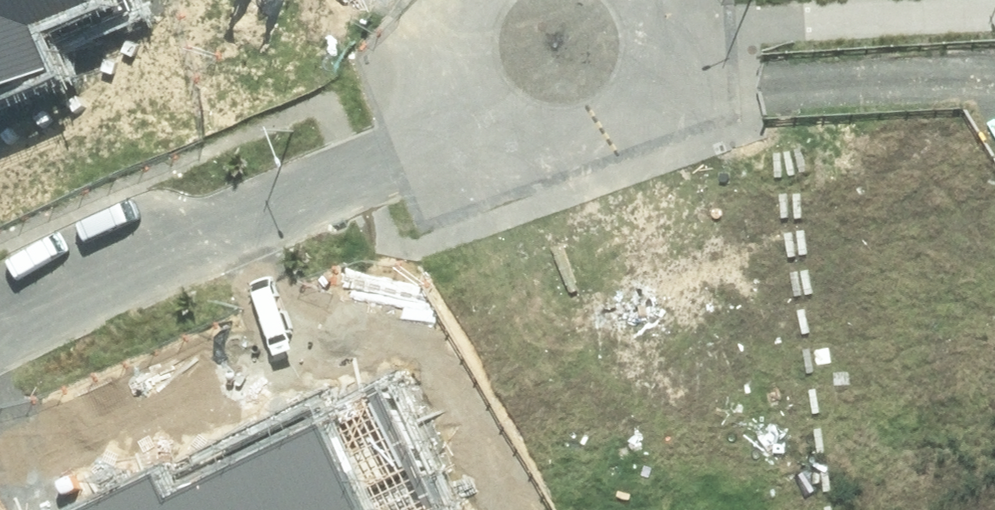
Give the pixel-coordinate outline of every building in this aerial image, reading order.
[(45,70),(25,24),(81,0),(0,0),(0,89),(45,70)] [(320,422),(163,498),(151,473),(74,509),(363,509),(320,422)]
